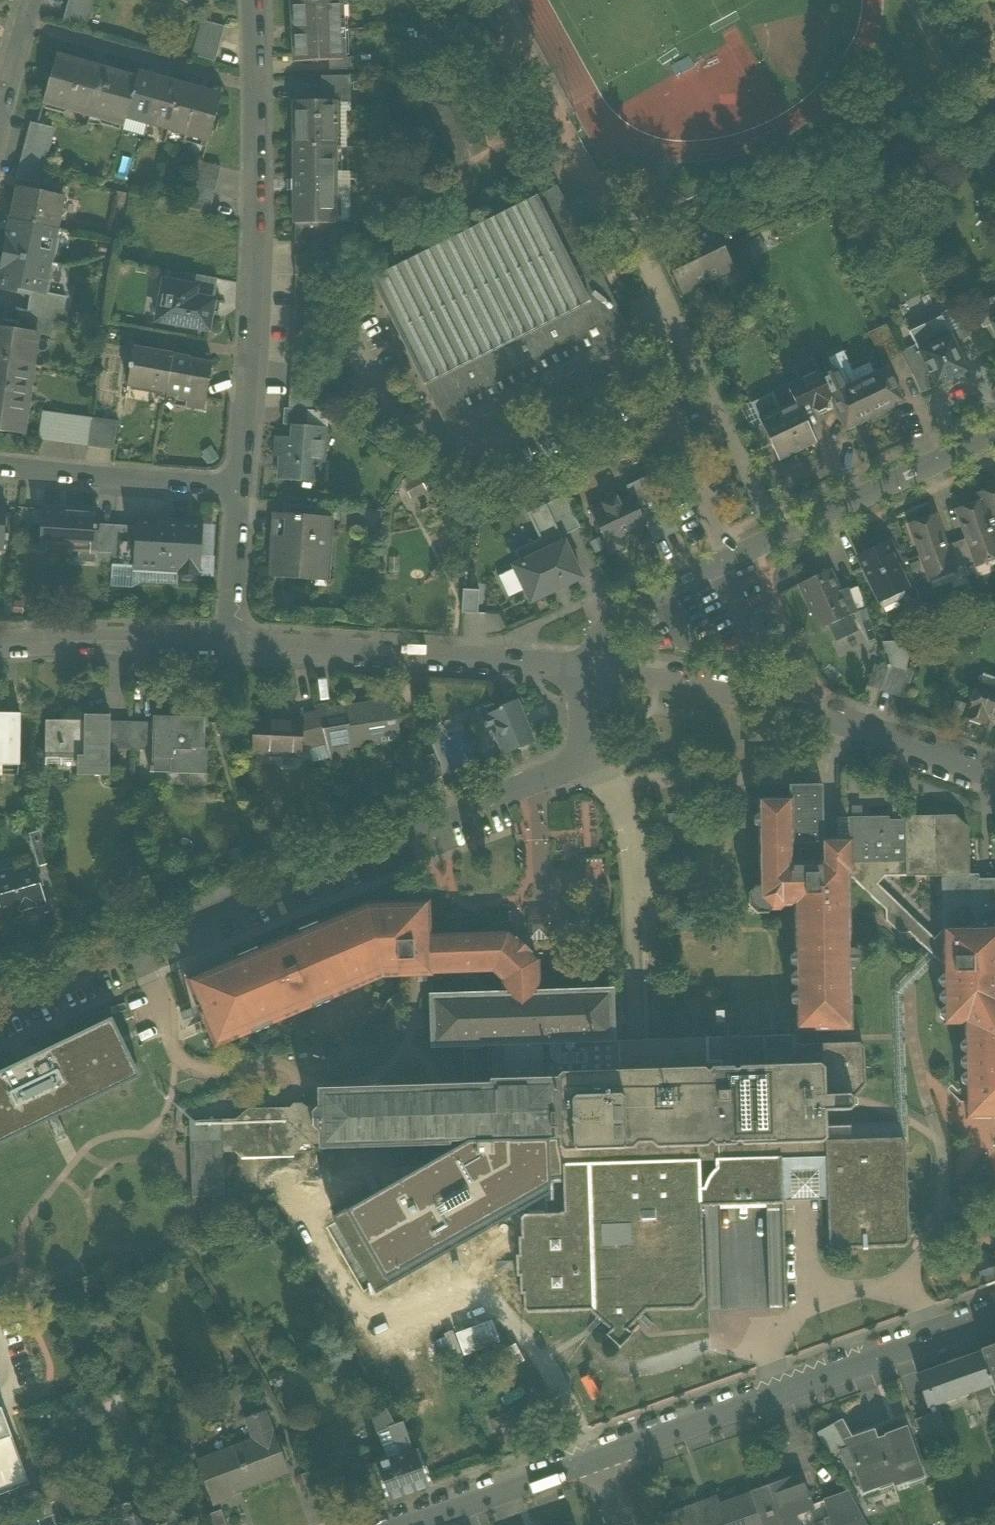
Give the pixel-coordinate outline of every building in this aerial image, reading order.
[(85,27),(94,0),(69,0),(63,20),(85,27)] [(292,26),(290,26),(290,38),(292,38),(293,62),(331,61),(342,60),(340,0),(291,0),(292,26)] [(192,56),(215,62),(225,28),(202,21),(192,56)] [(124,125),(126,118),(137,79),(56,57),(43,103),(124,125)] [(331,61),(331,71),(360,70),(360,60),(342,60),(331,61)] [(126,118),(148,124),(160,79),(139,73),(137,79),(126,118)] [(336,103),(360,103),(360,76),(322,77),(323,103),(336,103)] [(148,124),(169,130),(181,85),(160,79),(148,124)] [(221,96),(181,85),(169,130),(208,141),(221,96)] [(428,106),(460,164),(482,151),(450,93),(428,106)] [(294,103),(294,148),(336,148),(336,103),(323,103),(294,103)] [(31,123),(20,167),(42,173),(53,129),(31,123)] [(294,224),(295,224),(336,224),(336,148),(294,148),(294,180),(294,191),(294,224)] [(197,163),(192,185),(216,191),(221,169),(197,163)] [(39,185),(42,173),(20,167),(17,179),(39,185)] [(192,185),(189,197),(213,203),(216,191),(192,185)] [(427,385),(425,386),(450,434),(635,341),(557,186),(536,197),(590,303),(587,304),(427,384),(427,385)] [(19,188),(12,220),(57,229),(64,197),(19,188)] [(590,303),(536,197),(536,196),(533,197),(534,198),(374,278),(373,278),(371,279),(425,386),(427,385),(427,384),(587,304),(590,303)] [(210,214),(213,203),(189,197),(186,208),(210,214)] [(50,264),(57,229),(12,220),(5,255),(50,264)] [(336,241),(336,224),(295,224),(295,241),(322,241),(336,241)] [(663,253),(682,292),(733,268),(714,229),(663,253)] [(759,237),(745,245),(754,260),(768,252),(759,237)] [(295,241),(295,251),(322,253),(322,241),(295,241)] [(321,265),(322,253),(295,251),(295,263),(321,265)] [(50,264),(5,255),(0,279),(0,290),(17,293),(18,289),(31,292),(44,294),(44,293),(50,264)] [(320,277),(321,265),(295,263),(295,276),(296,276),(320,277)] [(214,301),(218,279),(186,273),(184,285),(196,287),(194,298),(214,301)] [(157,321),(208,330),(214,301),(194,298),(196,287),(184,285),(164,282),(157,321)] [(31,292),(28,314),(54,319),(62,320),(66,297),(44,293),(44,294),(31,292)] [(991,325),(990,322),(994,319),(994,297),(973,307),(983,328),(991,325)] [(953,308),(940,314),(941,317),(942,316),(949,333),(963,326),(953,308)] [(51,336),(54,319),(28,314),(26,330),(38,332),(38,334),(50,336),(51,336)] [(918,351),(951,335),(949,333),(942,316),(941,317),(909,332),(916,346),(918,351)] [(868,333),(885,369),(887,368),(892,366),(889,360),(902,354),(901,352),(887,324),(868,333)] [(963,326),(949,333),(951,335),(955,344),(973,335),(968,324),(963,326)] [(33,366),(38,334),(38,332),(26,330),(25,330),(0,327),(0,361),(33,366)] [(927,368),(936,387),(968,372),(963,362),(966,361),(958,344),(956,345),(955,344),(951,335),(918,351),(927,368)] [(902,354),(912,375),(927,368),(918,351),(916,346),(901,352),(902,354)] [(128,385),(167,392),(173,357),(134,350),(130,370),(131,370),(128,385)] [(845,388),(858,382),(852,371),(843,351),(828,359),(834,372),(837,370),(845,388)] [(894,384),(912,375),(902,354),(889,360),(892,366),(887,368),(894,384)] [(174,355),(173,357),(167,392),(178,394),(177,400),(187,402),(186,408),(204,411),(213,364),(189,359),(190,358),(174,355)] [(793,368),(800,381),(819,372),(813,359),(793,368)] [(33,366),(0,361),(0,430),(23,434),(26,414),(21,413),(25,384),(30,385),(33,366)] [(870,363),(852,371),(858,382),(875,374),(870,363)] [(858,382),(874,416),(903,403),(894,384),(887,368),(885,369),(875,374),(858,382)] [(927,368),(912,375),(921,394),(936,387),(927,368)] [(826,402),(831,400),(829,396),(845,388),(837,370),(834,372),(821,378),(819,372),(800,381),(787,387),(794,402),(796,402),(802,414),(813,409),(819,413),(826,409),(826,402)] [(858,382),(845,388),(829,396),(831,400),(845,430),(874,416),(858,382)] [(752,404),(762,425),(761,426),(781,416),(778,410),(779,410),(771,394),(752,404)] [(313,410),(313,398),(290,396),(289,409),(309,410),(313,410)] [(771,445),(779,461),(816,444),(802,414),(796,402),(794,402),(779,410),(778,410),(781,416),(761,426),(771,445)] [(740,409),(750,430),(762,425),(752,404),(740,409)] [(307,426),(309,410),(289,409),(285,409),(283,425),(293,426),(307,426)] [(41,437),(77,442),(80,418),(44,413),(41,437)] [(77,442),(89,444),(92,419),(80,418),(77,442)] [(116,423),(92,419),(89,444),(113,447),(116,423)] [(750,430),(760,450),(771,445),(761,426),(762,425),(750,430)] [(279,481),(315,483),(317,461),(323,461),(325,428),(307,426),(293,426),(292,438),(276,437),(274,457),(281,458),(279,481)] [(636,504),(660,493),(653,476),(628,487),(632,496),(636,504)] [(982,504),(994,540),(994,491),(980,497),(982,504)] [(645,525),(654,542),(678,531),(660,493),(636,504),(637,506),(641,504),(645,513),(641,515),(646,524),(645,525)] [(565,496),(547,505),(562,537),(581,528),(565,496)] [(593,517),(611,554),(623,548),(619,537),(645,525),(646,524),(641,515),(645,513),(641,504),(637,506),(636,504),(632,496),(618,503),(616,498),(603,504),(590,511),(593,517)] [(324,520),(331,521),(331,517),(332,507),(282,504),(282,514),(282,516),(324,519),(324,520)] [(982,504),(959,513),(968,539),(976,561),(994,555),(994,540),(982,504)] [(514,551),(520,564),(565,543),(562,537),(547,505),(528,514),(540,539),(514,551)] [(41,549),(43,549),(43,545),(98,548),(99,524),(100,511),(86,510),(68,509),(67,511),(46,510),(46,508),(44,507),(41,549)] [(282,516),(282,514),(272,513),(267,577),(329,582),(334,518),(331,517),(331,521),(324,520),(322,554),(318,554),(316,574),(272,571),(277,515),(282,516)] [(272,571),(316,574),(318,554),(322,554),(324,520),(324,519),(282,516),(277,515),(272,571)] [(922,556),(929,576),(952,568),(953,568),(945,547),(935,519),(912,527),(922,556)] [(178,575),(200,576),(203,525),(139,521),(138,526),(136,566),(179,569),(178,575)] [(97,553),(113,554),(114,525),(99,524),(98,548),(97,553)] [(138,526),(114,525),(113,554),(112,566),(135,567),(136,567),(136,566),(138,526)] [(968,539),(957,543),(945,547),(953,568),(952,568),(953,570),(965,566),(976,561),(968,539)] [(565,543),(520,564),(515,566),(515,568),(526,590),(531,601),(556,590),(555,587),(562,584),(563,586),(565,586),(565,587),(583,578),(573,557),(572,558),(565,543)] [(858,557),(884,608),(899,600),(903,587),(905,587),(896,569),(899,567),(887,543),(858,557)] [(97,563),(97,553),(98,548),(43,545),(43,549),(80,551),(79,563),(97,563)] [(526,590),(515,568),(499,576),(509,598),(526,590)] [(801,584),(822,629),(830,625),(850,616),(839,593),(829,571),(801,584)] [(447,573),(445,609),(462,610),(464,574),(447,573)] [(859,587),(848,590),(856,613),(867,609),(859,587)] [(480,590),(464,589),(462,613),(479,614),(480,590)] [(848,590),(839,593),(850,616),(856,614),(856,613),(848,590)] [(850,616),(830,625),(837,641),(857,631),(850,616)] [(867,686),(881,691),(888,670),(875,665),(867,686)] [(889,668),(888,670),(881,691),(905,699),(913,676),(889,668)] [(994,688),(994,690),(978,685),(966,718),(969,719),(969,721),(979,725),(980,723),(983,724),(987,714),(994,717),(994,688)] [(327,743),(331,758),(353,755),(351,743),(400,735),(394,701),(332,710),(331,706),(317,708),(318,710),(327,743)] [(500,709),(491,713),(498,732),(507,753),(534,742),(517,701),(499,708),(500,709)] [(303,724),(302,750),(327,743),(318,710),(302,714),(303,720),(303,724)] [(489,735),(498,732),(491,713),(482,717),(489,735)] [(0,715),(0,759),(1,759),(1,764),(19,765),(20,715),(0,715)] [(78,759),(109,759),(109,750),(110,721),(110,716),(85,716),(85,721),(46,721),(45,758),(78,759)] [(151,773),(207,774),(207,749),(204,749),(205,718),(190,718),(190,723),(153,722),(153,750),(152,766),(151,766),(151,773)] [(252,754),(302,756),(302,750),(303,724),(280,722),(280,719),(254,718),(252,754)] [(109,750),(131,750),(132,722),(110,721),(109,750)] [(153,722),(132,722),(131,750),(153,750),(153,722)] [(421,757),(429,779),(444,774),(436,752),(421,757)] [(109,759),(78,759),(77,775),(109,775),(109,759)] [(789,786),(789,806),(791,806),(792,841),(824,841),(822,785),(789,786)] [(850,1028),(848,879),(848,872),(851,873),(851,871),(851,840),(850,840),(824,841),(792,841),(791,806),(789,806),(782,806),(782,800),(759,800),(759,801),(758,801),(760,899),(794,898),(796,1029),(850,1028)] [(884,871),(884,877),(885,877),(936,876),(935,816),(905,817),(905,820),(889,821),(889,817),(849,818),(850,840),(851,840),(851,871),(862,871),(862,877),(873,877),(873,871),(884,871)] [(935,816),(936,876),(941,876),(941,875),(969,875),(968,829),(955,816),(935,816)] [(30,840),(37,863),(49,860),(41,836),(30,840)] [(492,864),(488,888),(514,893),(519,869),(492,864)] [(11,914),(46,904),(35,868),(14,874),(13,870),(0,873),(0,900),(6,898),(11,914)] [(936,959),(943,966),(942,930),(934,939),(878,885),(885,877),(884,877),(884,871),(873,871),(873,877),(862,877),(862,871),(851,871),(851,873),(848,872),(848,879),(853,879),(886,911),(886,921),(899,934),(909,934),(930,954),(936,959)] [(977,941),(994,940),(994,879),(978,879),(978,875),(969,875),(941,875),(941,876),(942,930),(977,929),(977,941)] [(503,980),(504,995),(538,994),(537,961),(522,947),(508,933),(430,935),(428,901),(366,903),(319,923),(318,921),(297,930),(297,932),(259,949),(258,947),(236,956),(237,958),(187,979),(215,1047),(251,1032),(252,1034),(273,1025),(273,1023),(311,1007),(312,1009),(334,1000),(333,997),(382,977),(431,975),(431,973),(493,971),(503,980)] [(965,1104),(989,1104),(989,1119),(994,1119),(994,940),(977,941),(977,929),(942,930),(943,966),(944,1024),(964,1024),(965,1104)] [(898,1125),(825,1127),(826,1140),(849,1140),(901,1138),(905,1137),(899,995),(936,959),(930,954),(892,991),(898,1125)] [(433,1045),(481,1044),(492,1043),(541,1042),(612,1039),(611,991),(538,994),(504,995),(432,997),(433,1045)] [(620,1070),(651,1069),(717,1067),(822,1063),(822,1044),(794,1045),(794,1035),(732,1037),(731,1004),(707,1004),(708,1031),(723,1031),(724,1037),(673,1039),(612,1041),(612,1039),(541,1042),(542,1044),(619,1042),(620,1070)] [(0,1072),(0,1145),(140,1077),(112,1018),(45,1050),(0,1072)] [(541,1042),(492,1043),(492,1083),(492,1087),(542,1085),(542,1082),(542,1044),(541,1042)] [(553,1138),(562,1164),(588,1163),(700,1160),(718,1159),(765,1158),(779,1157),(793,1157),(825,1156),(827,1200),(828,1244),(833,1249),(904,1246),(908,1241),(905,1143),(901,1139),(901,1138),(849,1140),(826,1140),(825,1127),(825,1111),(824,1111),(823,1094),(822,1063),(717,1067),(718,1089),(650,1091),(649,1071),(651,1070),(651,1069),(620,1070),(619,1042),(542,1044),(542,1082),(551,1082),(553,1138)] [(465,1084),(492,1083),(492,1043),(481,1044),(481,1049),(464,1049),(465,1084)] [(822,1063),(823,1094),(849,1094),(853,1098),(865,1085),(863,1047),(858,1043),(822,1044),(822,1063)] [(718,1089),(717,1067),(651,1069),(651,1070),(649,1071),(650,1091),(718,1089)] [(320,1093),(320,1097),(322,1144),(322,1146),(463,1141),(553,1138),(551,1082),(542,1082),(542,1085),(492,1087),(320,1093)] [(853,1106),(853,1098),(849,1094),(823,1094),(824,1111),(825,1111),(849,1110),(853,1106)] [(303,1145),(322,1144),(320,1097),(316,1097),(302,1112),(293,1112),(290,1108),(248,1109),(236,1119),(221,1120),(223,1152),(237,1152),(240,1149),(302,1147),(303,1145)] [(965,1119),(989,1119),(989,1104),(965,1104),(965,1119)] [(190,1121),(193,1198),(225,1196),(223,1152),(221,1120),(190,1121)] [(549,1178),(563,1178),(562,1164),(553,1138),(463,1141),(331,1217),(375,1294),(550,1194),(549,1178)] [(780,1201),(782,1201),(827,1200),(825,1156),(793,1157),(793,1171),(779,1171),(780,1201)] [(779,1157),(765,1158),(766,1205),(781,1204),(782,1204),(783,1204),(782,1201),(780,1201),(779,1171),(779,1157)] [(779,1157),(779,1171),(793,1171),(793,1157),(779,1157)] [(742,1206),(766,1205),(765,1158),(718,1159),(719,1206),(742,1206)] [(701,1206),(719,1206),(718,1159),(700,1160),(701,1206)] [(704,1297),(701,1206),(700,1160),(588,1163),(593,1310),(591,1310),(591,1312),(610,1330),(606,1335),(620,1348),(632,1334),(628,1329),(646,1310),(693,1309),(704,1297)] [(590,1311),(591,1312),(591,1310),(593,1310),(588,1163),(562,1164),(563,1178),(564,1211),(562,1213),(524,1215),(521,1218),(521,1237),(518,1237),(519,1255),(516,1255),(516,1276),(519,1276),(520,1294),(523,1294),(523,1309),(527,1312),(590,1310),(590,1311)] [(988,1285),(994,1283),(994,1259),(986,1255),(978,1272),(984,1275),(988,1285)] [(456,1334),(464,1355),(500,1342),(492,1320),(456,1334)] [(994,1387),(994,1344),(981,1349),(982,1352),(994,1387)] [(994,1412),(994,1389),(994,1387),(982,1352),(917,1375),(928,1406),(973,1390),(982,1416),(994,1412)] [(30,1484),(0,1404),(0,1495),(30,1484)] [(374,1412),(381,1431),(388,1428),(395,1425),(386,1408),(374,1412)] [(254,1441),(236,1448),(250,1485),(288,1471),(274,1434),(273,1434),(264,1412),(245,1419),(254,1441)] [(915,1419),(925,1447),(943,1441),(933,1412),(915,1419)] [(817,1432),(829,1454),(842,1449),(849,1446),(847,1440),(838,1421),(817,1432)] [(395,1447),(398,1456),(412,1451),(402,1423),(395,1425),(388,1428),(395,1447)] [(388,1450),(395,1447),(388,1428),(381,1431),(388,1450)] [(855,1465),(864,1491),(882,1485),(880,1478),(889,1474),(893,1485),(911,1479),(909,1472),(919,1468),(905,1428),(877,1438),(874,1430),(847,1440),(849,1446),(842,1449),(848,1468),(855,1465)] [(230,1493),(250,1485),(236,1448),(197,1463),(207,1489),(209,1488),(215,1505),(232,1498),(230,1493)] [(418,1449),(412,1451),(398,1456),(390,1459),(378,1463),(375,1464),(387,1500),(431,1484),(418,1449)] [(377,1459),(378,1463),(390,1459),(389,1455),(377,1459)] [(337,1465),(314,1474),(324,1492),(345,1484),(337,1465)] [(909,1472),(911,1479),(922,1475),(919,1468),(909,1472)] [(310,1497),(324,1492),(314,1474),(312,1470),(301,1475),(310,1497)] [(794,1515),(812,1509),(800,1474),(752,1491),(753,1494),(762,1521),(764,1524),(798,1524),(794,1515)] [(52,1490),(55,1501),(64,1524),(80,1517),(69,1484),(52,1490)] [(832,1524),(848,1524),(864,1519),(848,1491),(823,1499),(832,1524)] [(720,1505),(704,1511),(701,1503),(680,1511),(685,1524),(752,1524),(762,1521),(753,1494),(720,1505)] [(121,1524),(182,1524),(184,1524),(175,1499),(161,1504),(158,1496),(145,1501),(144,1496),(120,1505),(125,1519),(120,1521),(121,1524)] [(717,1498),(701,1503),(704,1511),(720,1505),(717,1498)] [(64,1524),(55,1501),(34,1509),(39,1524),(60,1524),(64,1524)] [(210,1524),(225,1524),(219,1510),(206,1515),(210,1524)] [(680,1511),(665,1516),(668,1524),(685,1524),(680,1511)]
